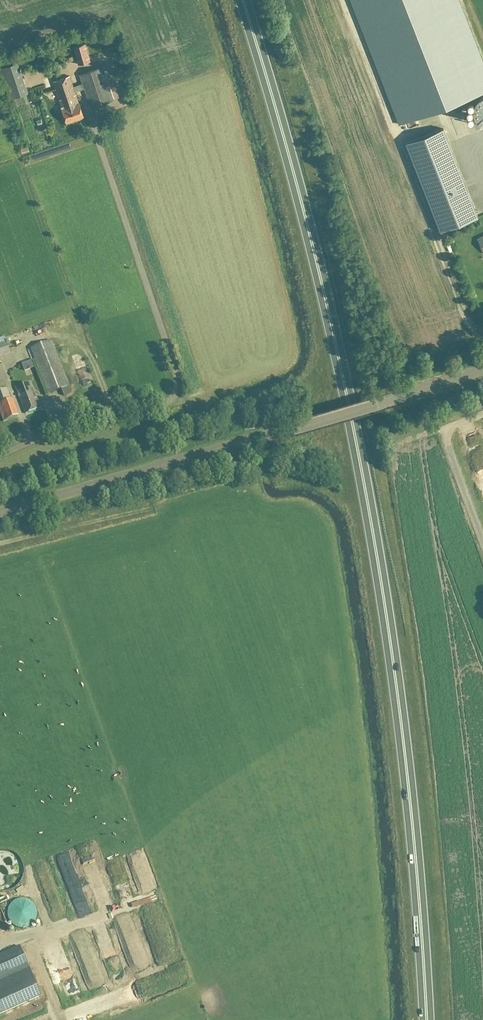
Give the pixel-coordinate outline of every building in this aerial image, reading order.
[(482,92),(482,62),(459,0),(350,0),(399,125),(482,92)] [(86,41),(75,44),(80,64),(91,61),(86,41)] [(11,99),(29,93),(19,63),(1,69),(11,99)] [(73,87),(70,76),(53,82),(62,107),(61,107),(66,123),(84,117),(80,104),(79,104),(75,92),(85,89),(91,108),(114,100),(103,67),(80,75),(83,84),(73,87)] [(472,111),(473,116),(475,121),(479,124),(482,126),(482,97),(479,99),(476,102),(473,107),(472,111)] [(478,217),(443,129),(406,143),(440,232),(478,217)] [(10,353),(4,336),(0,338),(0,357),(10,353)] [(51,340),(30,348),(48,394),(61,389),(64,396),(71,393),(51,340)] [(29,382),(15,387),(25,414),(41,408),(37,399),(35,399),(35,397),(29,382)] [(6,388),(0,391),(0,413),(3,422),(17,417),(11,400),(10,400),(6,388)] [(467,442),(475,460),(482,457),(482,446),(479,437),(467,442)] [(24,929),(25,928),(27,928),(28,928),(29,927),(31,926),(32,925),(33,924),(34,923),(35,922),(36,921),(36,919),(37,918),(37,916),(38,914),(37,912),(37,910),(36,908),(35,906),(34,904),(33,902),(31,901),(29,900),(27,899),(25,898),(22,898),(20,898),(18,899),(16,900),(14,901),(12,902),(11,904),(9,906),(8,908),(8,910),(7,912),(7,914),(7,916),(8,919),(9,921),(10,922),(12,924),(13,926),(15,927),(17,928),(19,928),(21,929),(22,929),(24,929)] [(42,996),(19,946),(0,955),(0,1014),(42,996)]
